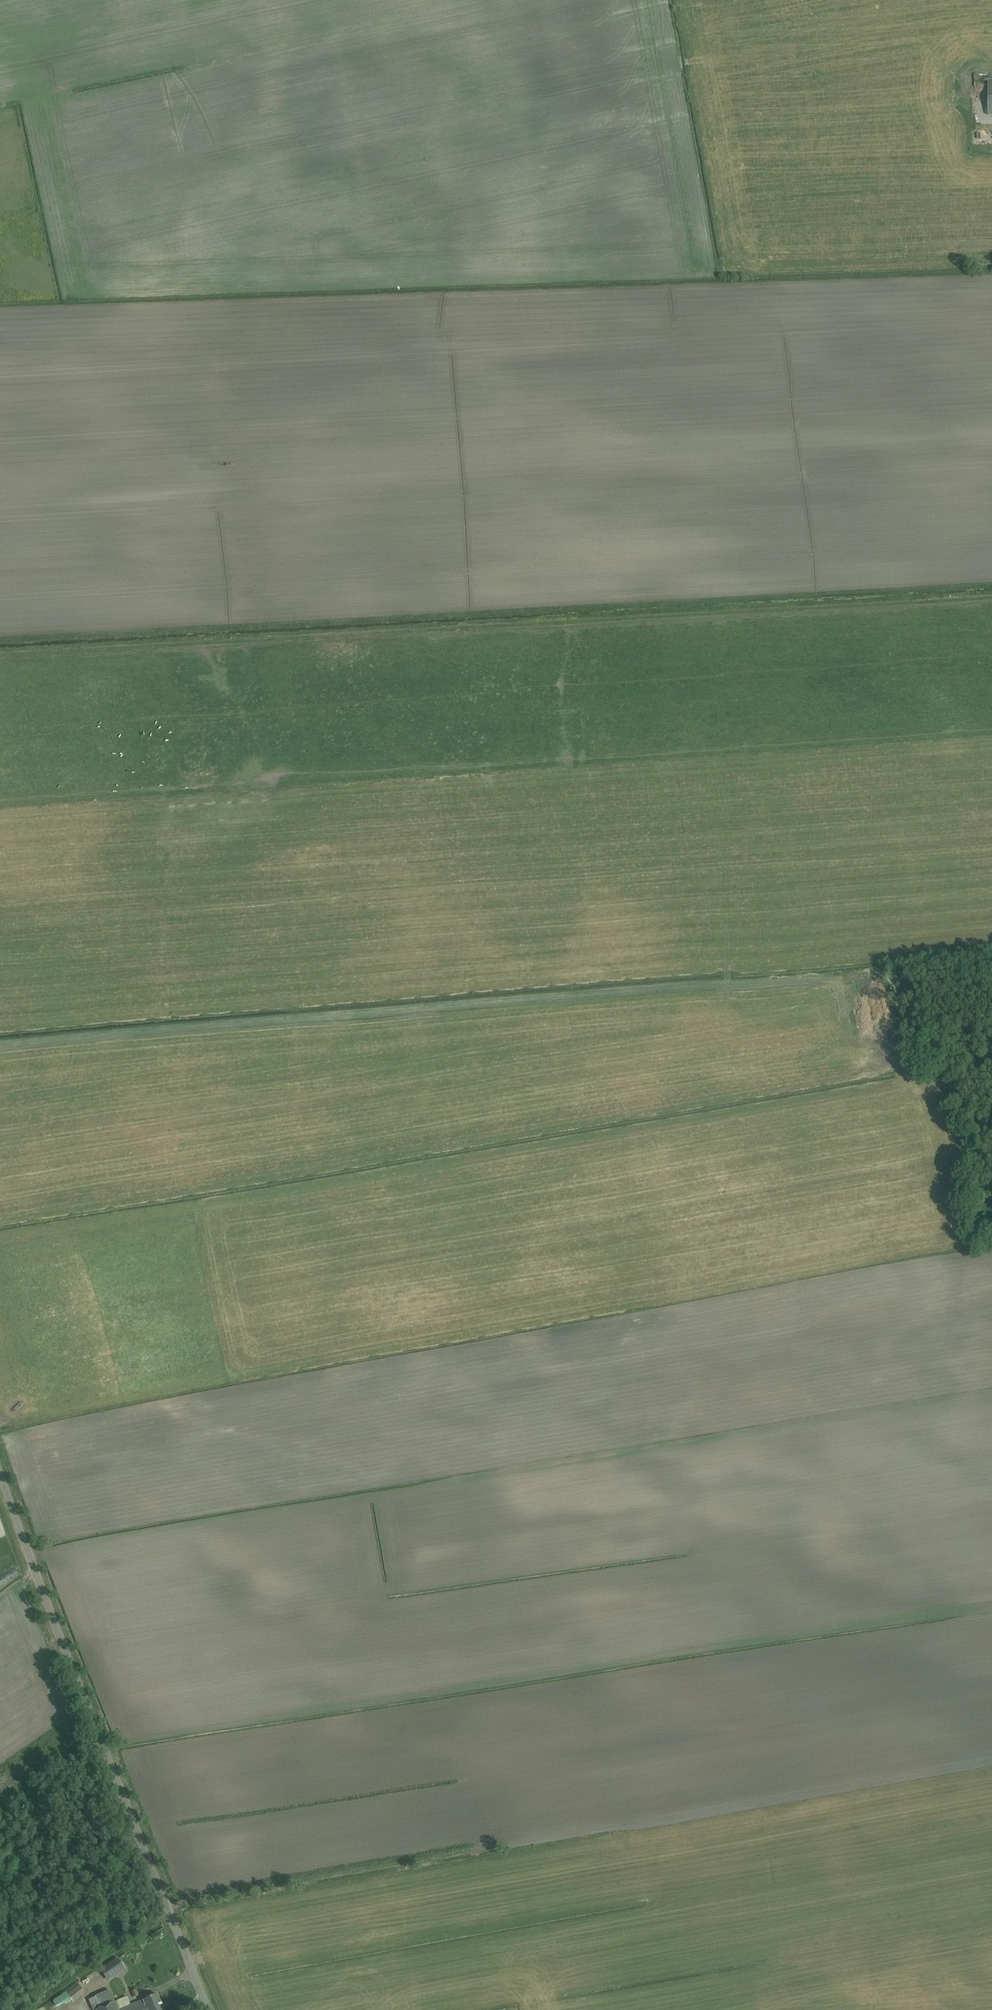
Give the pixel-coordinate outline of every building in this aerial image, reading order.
[(103,1969),(109,1978),(122,1969),(116,1960),(103,1969)] [(68,1994),(73,2002),(85,1993),(79,1986),(68,1994)] [(93,2009),(118,2009),(110,1990),(89,1999),(93,2009)] [(157,1995),(143,2001),(142,2000),(120,2009),(163,2009),(157,1995)] [(130,1996),(118,2001),(121,2008),(133,2004),(130,1996)]
